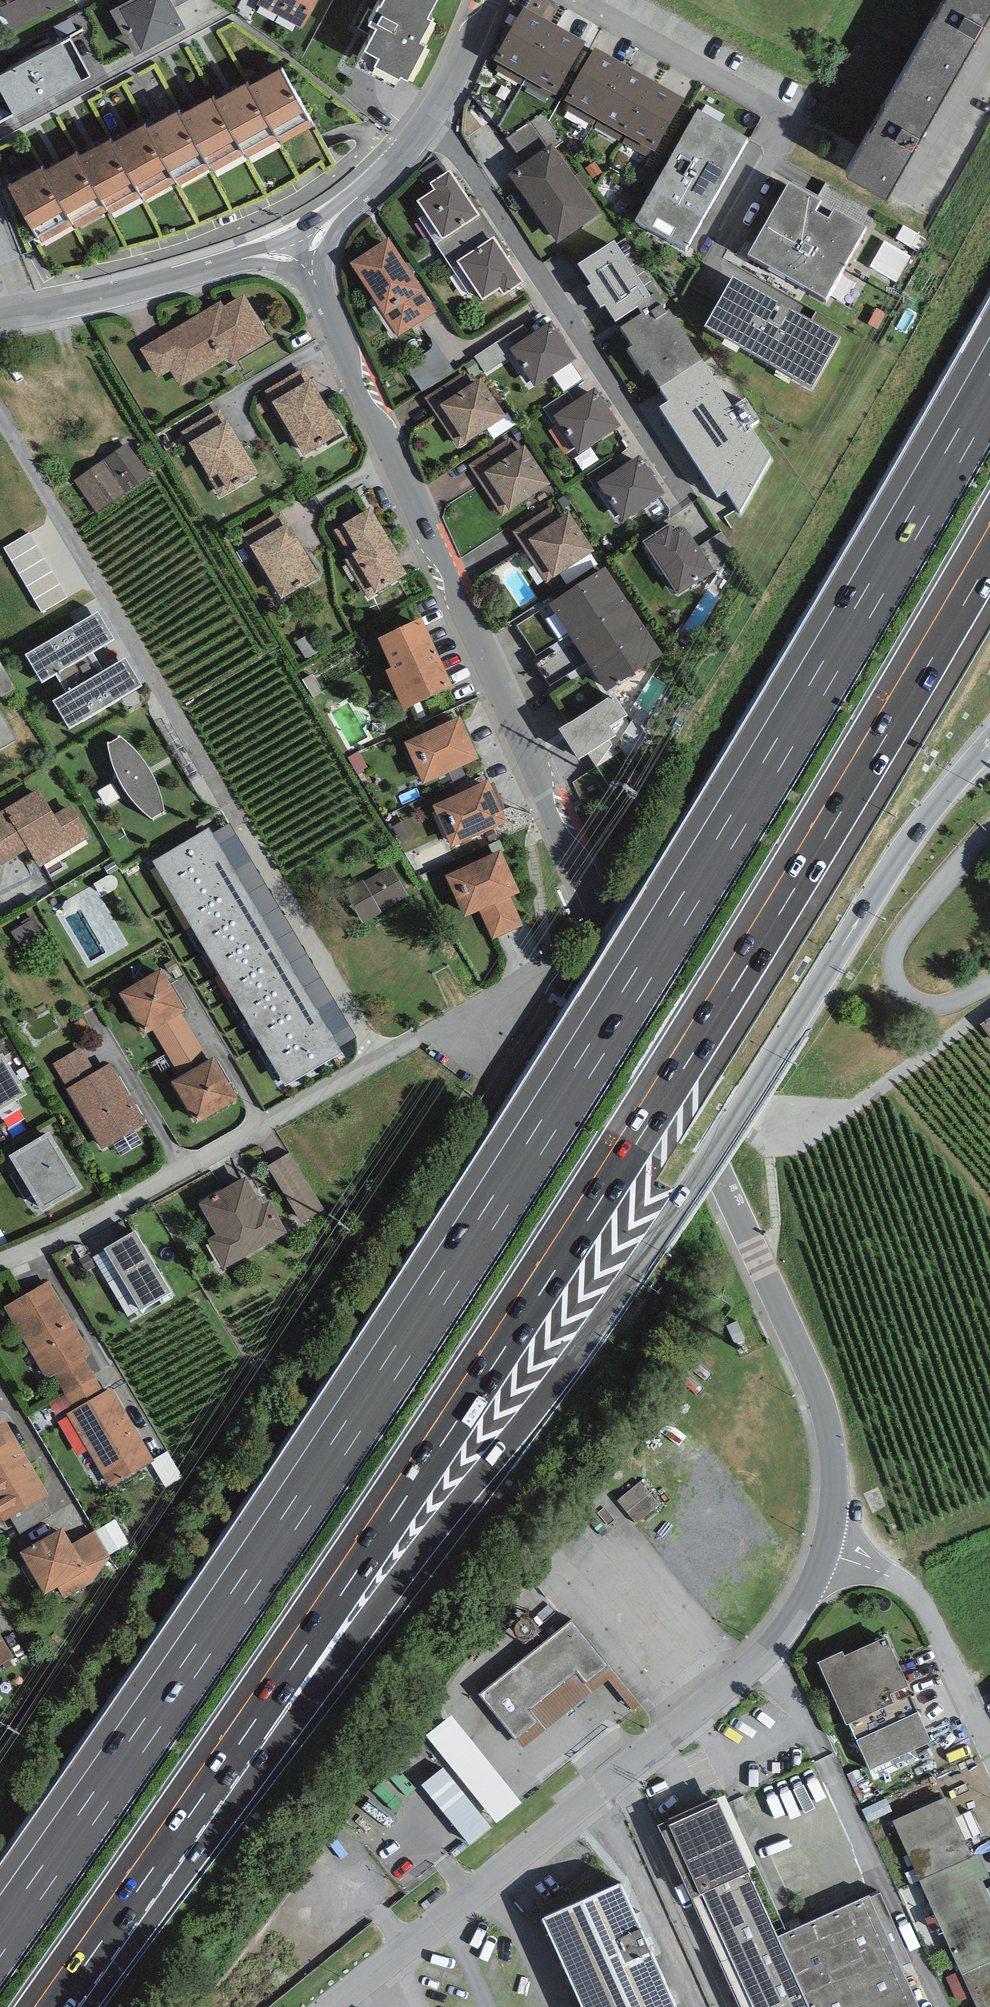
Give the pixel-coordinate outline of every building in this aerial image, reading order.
[(11,26),(68,0),(0,0),(0,2),(11,26)] [(109,8),(134,54),(186,26),(175,6),(172,0),(124,0),(109,8)] [(257,0),(301,24),(314,0),(257,0)] [(368,19),(376,23),(356,60),(395,81),(401,70),(408,73),(426,39),(420,35),(431,14),(427,12),(433,0),(378,0),(368,19)] [(848,169),(886,192),(989,8),(989,0),(943,0),(848,169)] [(525,81),(554,28),(524,12),(495,64),(525,81)] [(554,28),(525,81),(556,100),(586,46),(554,28)] [(0,80),(0,85),(19,120),(107,73),(86,34),(0,80)] [(564,105),(594,121),(624,68),(594,51),(564,105)] [(281,66),(248,84),(279,138),(282,143),(314,124),(281,66)] [(653,86),(624,68),(594,121),(622,138),(653,86)] [(246,80),(213,99),(245,153),(247,157),(279,138),(248,84),(246,80)] [(685,104),(653,86),(622,138),(655,156),(685,104)] [(211,94),(180,113),(212,168),(214,171),(245,153),(213,99),(211,94)] [(177,107),(144,125),(176,181),(179,186),(212,168),(180,113),(177,107)] [(552,147),(553,149),(562,143),(543,115),(506,140),(524,166),(552,147)] [(698,116),(635,227),(685,255),(749,144),(698,116)] [(143,122),(110,140),(141,195),(144,199),(176,181),(144,125),(143,122)] [(108,136),(76,155),(107,209),(110,213),(141,195),(110,140),(108,136)] [(524,166),(509,177),(558,246),(601,216),(553,149),(552,147),(524,166)] [(73,150),(43,167),(75,223),(77,226),(107,209),(76,155),(73,150)] [(41,162),(7,181),(42,241),(75,223),(43,167),(41,162)] [(449,174),(430,187),(435,193),(417,205),(442,243),(479,219),(449,174)] [(788,189),(748,261),(826,304),(866,233),(788,189)] [(389,241),(351,266),(399,339),(437,314),(389,241)] [(494,241),(458,265),(483,303),(500,292),(504,298),(523,286),(494,241)] [(614,246),(577,269),(591,290),(586,293),(600,315),(605,311),(614,325),(638,311),(644,320),(623,333),(635,352),(629,356),(643,377),(649,374),(660,391),(700,366),(658,297),(649,302),(614,246)] [(840,342),(734,282),(705,333),(812,393),(840,342)] [(221,303),(140,350),(157,380),(170,373),(179,389),(227,361),(230,366),(271,343),(244,297),(224,308),(221,303)] [(532,336),(525,324),(499,341),(508,354),(511,352),(510,350),(532,336)] [(532,336),(510,350),(511,352),(535,389),(577,363),(551,324),(532,336)] [(405,367),(421,392),(454,371),(432,339),(432,341),(432,344),(432,345),(432,348),(430,350),(427,353),(405,367)] [(311,383),(303,370),(264,394),(271,406),(311,383)] [(464,374),(425,400),(458,450),(464,446),(465,448),(507,420),(480,381),(472,387),(464,374)] [(311,383),(271,406),(303,461),(342,438),(311,383)] [(576,403),(569,391),(543,408),(552,422),(555,420),(554,418),(576,403)] [(576,403),(554,418),(555,420),(579,457),(621,430),(595,391),(576,403)] [(227,424),(220,411),(181,433),(189,447),(227,424)] [(227,424),(189,447),(220,499),(259,477),(227,424)] [(507,441),(468,467),(502,518),(508,513),(509,515),(550,488),(524,449),(516,454),(507,441)] [(127,445),(74,482),(97,515),(150,478),(127,445)] [(619,470),(596,485),(598,488),(623,526),(665,497),(640,457),(619,470)] [(619,470),(612,460),(586,477),(595,490),(598,488),(596,485),(619,470)] [(551,508),(512,533),(546,584),(552,580),(553,581),(594,554),(568,515),(560,520),(551,508)] [(371,512),(335,533),(350,558),(345,561),(369,602),(407,579),(395,559),(398,558),(371,512)] [(289,526),(249,549),(280,601),(320,578),(289,526)] [(678,599),(714,575),(688,534),(687,532),(684,530),(682,529),(680,529),(677,530),(674,531),(673,532),(669,527),(642,545),(678,599)] [(722,533),(701,547),(717,571),(738,557),(722,533)] [(40,537),(11,548),(39,619),(68,607),(40,537)] [(549,608),(567,636),(624,598),(606,571),(549,608)] [(643,627),(624,598),(567,636),(586,665),(643,627)] [(94,655),(114,642),(98,615),(25,659),(42,686),(56,677),(67,696),(105,674),(94,655)] [(422,623),(378,643),(391,672),(385,675),(403,716),(453,694),(422,623)] [(663,657),(643,627),(586,665),(606,694),(663,657)] [(53,704),(70,732),(143,689),(127,661),(105,674),(67,696),(53,704)] [(0,664),(0,697),(1,697),(15,690),(0,664)] [(626,718),(613,698),(559,734),(579,764),(617,738),(610,728),(626,718)] [(16,743),(0,716),(0,752),(16,743)] [(460,721),(404,746),(423,788),(479,763),(460,721)] [(149,819),(152,822),(164,816),(164,811),(163,806),(161,801),(159,795),(158,789),(156,785),(154,780),(152,776),(149,771),(146,767),(143,763),(140,759),(137,756),(134,752),(130,749),(127,745),(123,742),(120,740),(108,747),(109,752),(110,757),(111,761),(112,765),(114,770),(116,776),(118,781),(121,786),(124,791),(128,797),(131,802),(136,807),(141,813),(145,816),(149,819)] [(489,784),(433,809),(451,851),(507,825),(489,784)] [(0,814),(0,864),(3,869),(27,854),(38,871),(89,838),(70,808),(53,818),(37,791),(0,814)] [(213,834),(340,1049),(356,1039),(229,824),(213,834)] [(153,864),(177,904),(232,872),(208,832),(153,864)] [(501,853),(445,879),(464,920),(479,913),(492,942),(524,928),(511,900),(521,895),(501,853)] [(344,898),(362,926),(408,897),(390,869),(344,898)] [(246,896),(232,872),(177,904),(191,929),(246,896)] [(259,918),(246,896),(191,929),(204,951),(259,918)] [(274,942),(259,918),(204,951),(217,975),(274,942)] [(287,965),(274,942),(217,975),(231,998),(287,965)] [(301,989),(287,965),(231,998),(245,1023),(301,989)] [(120,996),(145,1038),(154,1032),(182,1016),(185,1014),(161,973),(120,996)] [(315,1012),(301,989),(245,1023),(258,1046),(315,1012)] [(342,1057),(315,1012),(258,1046),(285,1091),(342,1057)] [(209,1062),(182,1016),(154,1032),(180,1080),(209,1062)] [(982,1027),(989,1038),(989,1021),(982,1027)] [(53,1065),(67,1090),(95,1073),(81,1048),(53,1065)] [(0,1058),(0,1114),(28,1098),(3,1056),(0,1058)] [(180,1080),(172,1085),(197,1127),(239,1103),(213,1060),(209,1062),(180,1080)] [(67,1090),(66,1090),(103,1152),(147,1125),(110,1064),(95,1073),(67,1090)] [(49,1135),(8,1159),(42,1216),(82,1192),(49,1135)] [(290,1154),(268,1167),(301,1224),(323,1211),(290,1154)] [(216,1235),(208,1239),(225,1270),(288,1235),(270,1203),(263,1207),(247,1178),(199,1205),(216,1235)] [(134,1232),(91,1257),(130,1322),(172,1298),(134,1232)] [(48,1279),(4,1305),(46,1377),(55,1371),(84,1355),(90,1352),(48,1279)] [(103,1389),(84,1355),(55,1371),(74,1405),(103,1389)] [(74,1405),(67,1411),(110,1484),(154,1457),(111,1385),(103,1389),(74,1405)] [(5,1415),(0,1417),(0,1508),(4,1516),(10,1512),(39,1495),(49,1489),(5,1415)] [(648,1487),(622,1500),(635,1527),(661,1514),(648,1487)] [(57,1525),(39,1495),(10,1512),(28,1542),(57,1525)] [(28,1542),(21,1546),(45,1588),(57,1581),(65,1594),(91,1580),(83,1567),(86,1565),(72,1540),(62,1523),(57,1525),(28,1542)] [(83,1567),(91,1580),(109,1555),(95,1528),(72,1540),(86,1565),(83,1567)] [(572,1618),(478,1692),(522,1745),(608,1677),(633,1707),(640,1702),(572,1618)] [(842,1645),(818,1657),(846,1720),(848,1719),(869,1766),(931,1738),(910,1692),(902,1696),(897,1686),(909,1680),(886,1631),(844,1650),(842,1645)] [(14,1655),(0,1632),(0,1663),(14,1655)] [(522,1798),(452,1711),(426,1732),(497,1819),(522,1798)] [(492,1824),(443,1764),(421,1781),(470,1841),(492,1824)] [(946,1793),(894,1816),(920,1876),(972,1853),(946,1793)] [(670,1818),(700,1887),(701,1886),(755,2006),(922,2006),(901,1961),(911,1958),(880,1889),(871,1893),(869,1891),(777,1932),(747,1866),(750,1865),(718,1796),(670,1818)] [(986,1885),(982,1876),(989,1873),(980,1850),(972,1853),(920,1876),(962,1970),(989,1958),(989,1883),(986,1885)] [(541,1910),(585,2006),(679,2006),(620,1875),(541,1910)] [(962,1970),(979,2006),(989,2006),(989,1958),(962,1970)]
